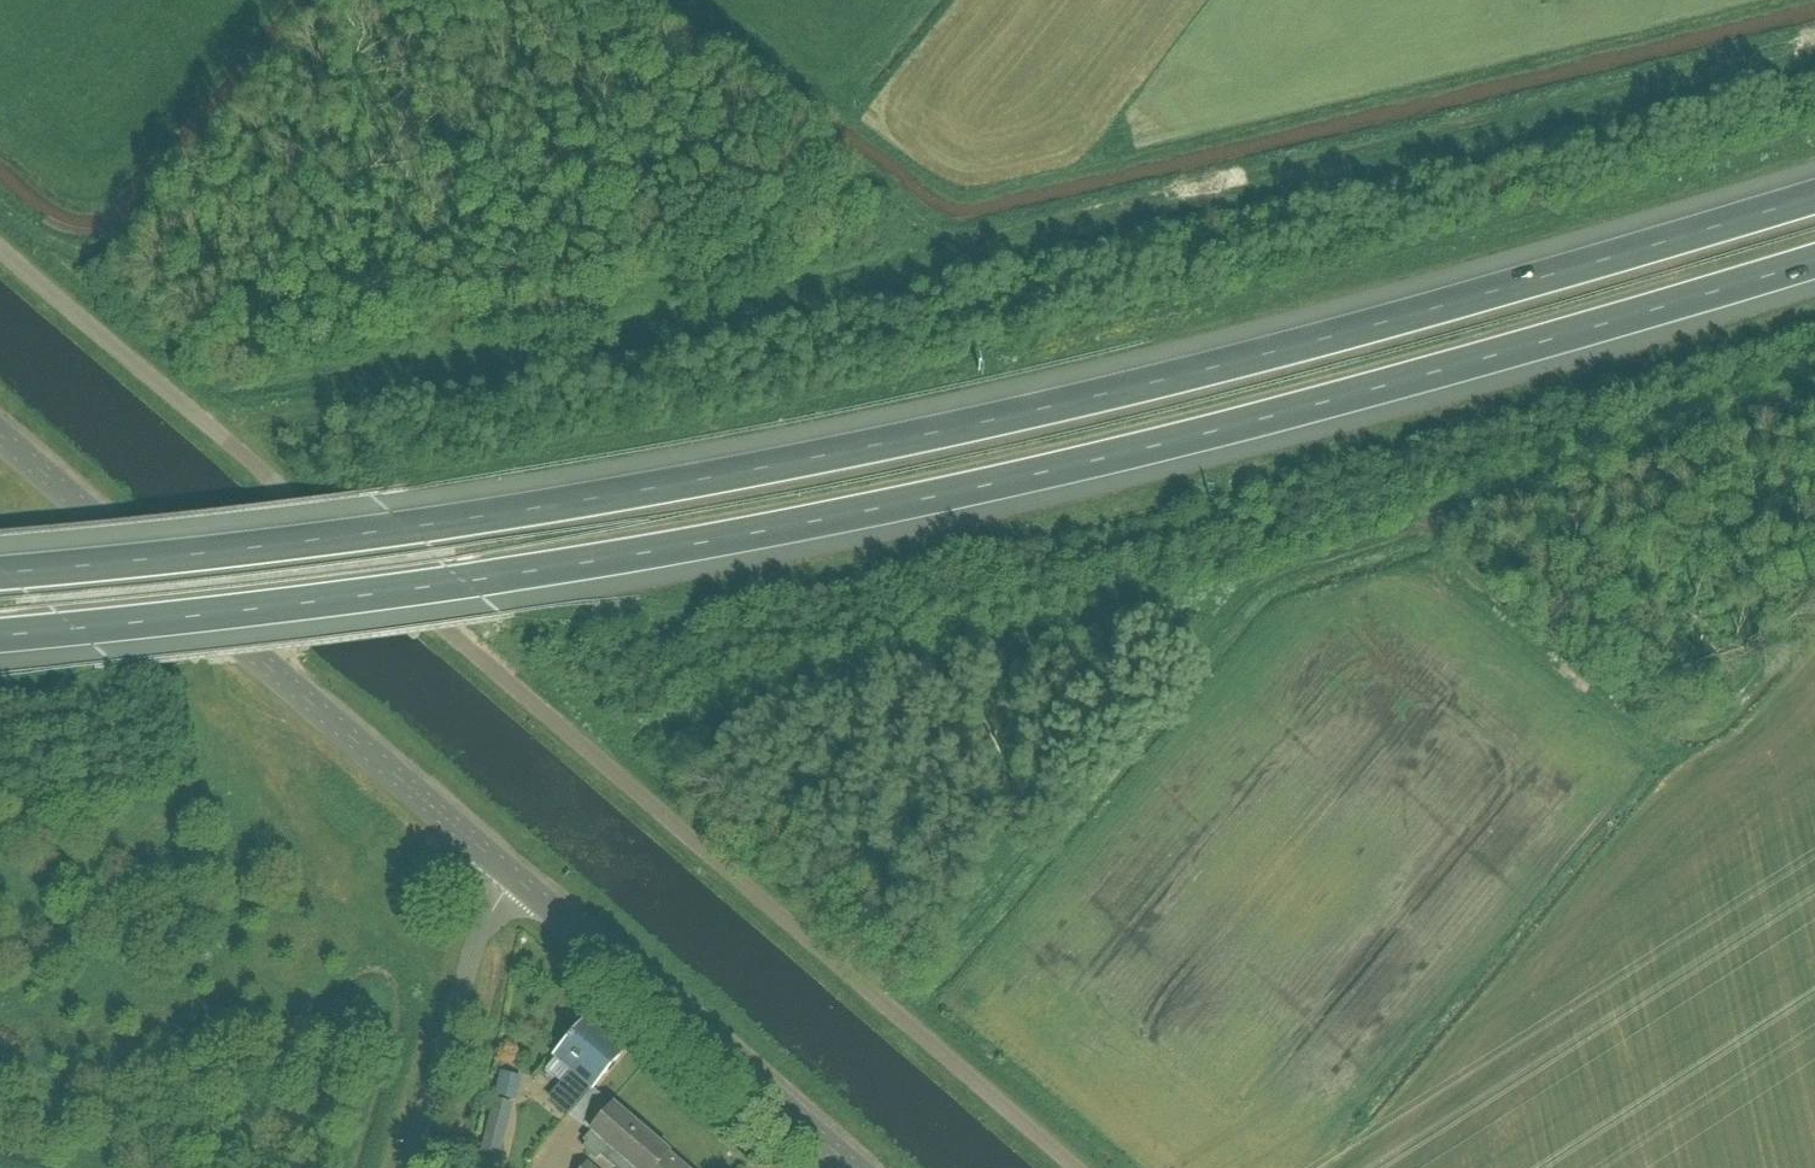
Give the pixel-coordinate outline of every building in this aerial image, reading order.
[(1814,282),(1814,267),(1795,273),(1799,287),(1814,282)] [(613,1036),(591,1017),(577,1033),(575,1031),(568,1039),(571,1041),(558,1056),(576,1071),(554,1096),(574,1114),(625,1055),(608,1041),(613,1036)] [(619,1104),(608,1116),(606,1113),(601,1119),(604,1121),(588,1140),(590,1142),(585,1148),(598,1159),(602,1154),(618,1167),(689,1167),(671,1152),(673,1151),(619,1104)]
